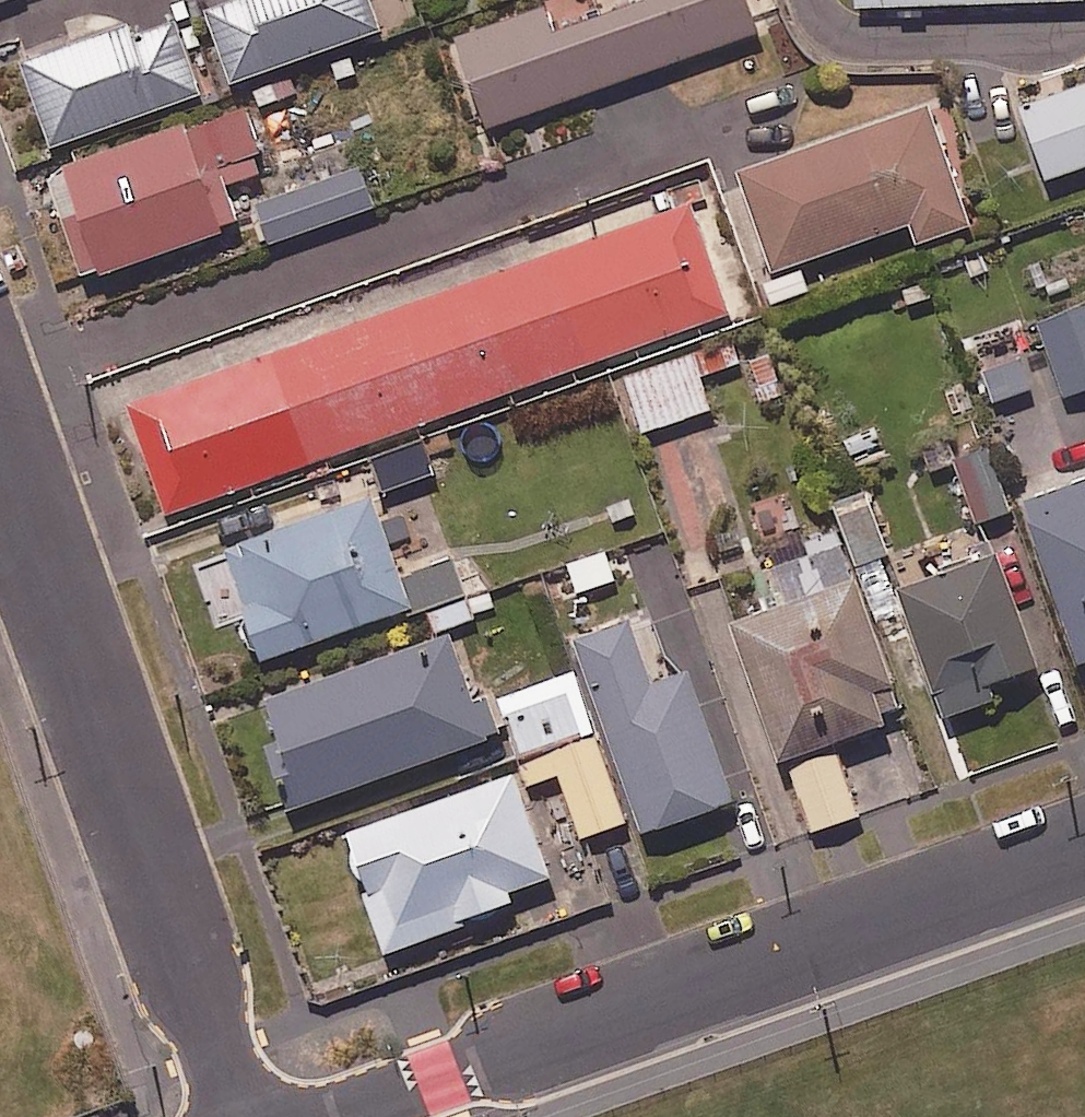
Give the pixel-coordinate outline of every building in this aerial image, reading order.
[(373,0),(252,0),(254,4),(211,19),(236,92),(387,40),(373,0)] [(750,0),(649,0),(651,4),(557,38),(548,12),(461,43),(493,134),(763,38),(750,0)] [(861,13),(1084,4),(1084,0),(860,0),(861,13)] [(88,12),(84,12),(67,17),(73,36),(23,53),(57,153),(207,102),(181,25),(138,40),(136,36),(133,33),(130,30),(127,27),(123,25),(120,22),(116,20),(112,18),(109,16),(105,15),(101,14),(96,13),(92,12),(88,12)] [(1027,114),(1052,186),(1084,174),(1084,94),(1027,114)] [(815,296),(806,272),(917,231),(924,252),(977,233),(933,112),(744,181),(779,276),(765,281),(776,310),(815,296)] [(272,178),(252,116),(54,180),(69,228),(88,287),(246,236),(232,192),(272,178)] [(379,214),(366,176),(258,212),(271,250),(379,214)] [(717,270),(697,212),(133,411),(172,521),(736,322),(717,270)] [(1040,331),(1068,405),(1084,398),(1084,314),(1040,331)] [(649,443),(719,417),(708,387),(747,373),(735,341),(626,381),(649,443)] [(795,403),(779,356),(755,365),(770,411),(795,403)] [(439,477),(426,446),(380,466),(393,496),(439,477)] [(1020,522),(991,455),(959,468),(989,536),(1020,522)] [(1027,507),(1084,662),(1084,485),(1027,507)] [(893,561),(871,498),(839,509),(860,572),(893,561)] [(416,617),(379,504),(229,553),(265,665),(416,617)] [(912,729),(843,528),(766,554),(788,617),(716,641),(787,848),(864,822),(841,753),(912,729)] [(618,585),(609,556),(572,568),(581,597),(618,585)] [(1046,678),(1006,564),(904,600),(948,725),(998,707),(994,696),(1046,678)] [(478,624),(459,566),(414,580),(432,639),(478,624)] [(658,691),(635,628),(580,648),(651,843),(740,810),(693,679),(658,691)] [(480,707),(456,641),(276,707),(313,811),(506,741),(492,702),(480,707)] [(527,768),(600,742),(578,678),(505,703),(527,768)] [(600,742),(527,768),(535,791),(565,780),(581,826),(557,835),(564,854),(631,830),(600,742)] [(556,885),(519,783),(351,843),(393,959),(518,914),(513,901),(556,885)]
